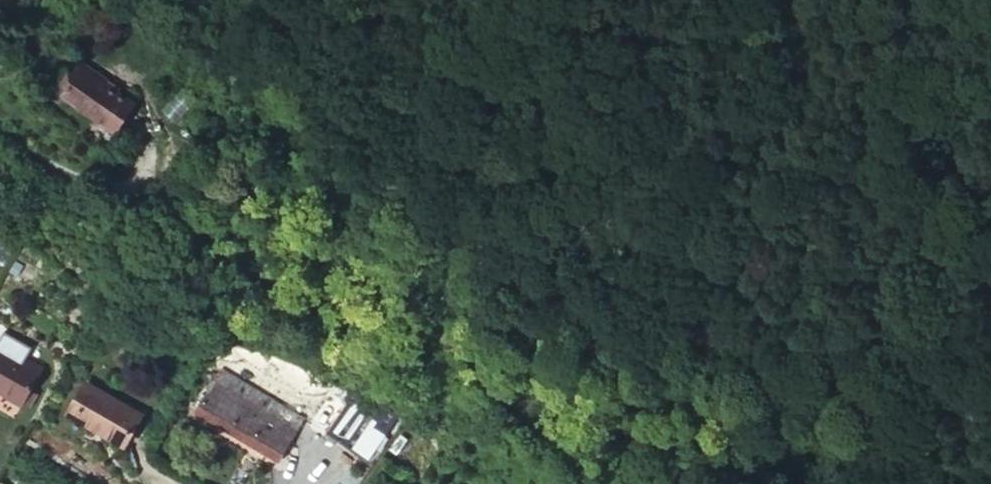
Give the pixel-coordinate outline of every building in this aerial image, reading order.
[(130,97),(81,62),(61,92),(110,126),(130,97)] [(0,356),(0,420),(16,430),(48,379),(27,366),(23,372),(0,356)] [(295,430),(213,380),(186,423),(268,473),(295,430)] [(137,425),(84,391),(64,421),(118,456),(137,425)] [(364,473),(392,426),(324,396),(300,434),(364,473)]
